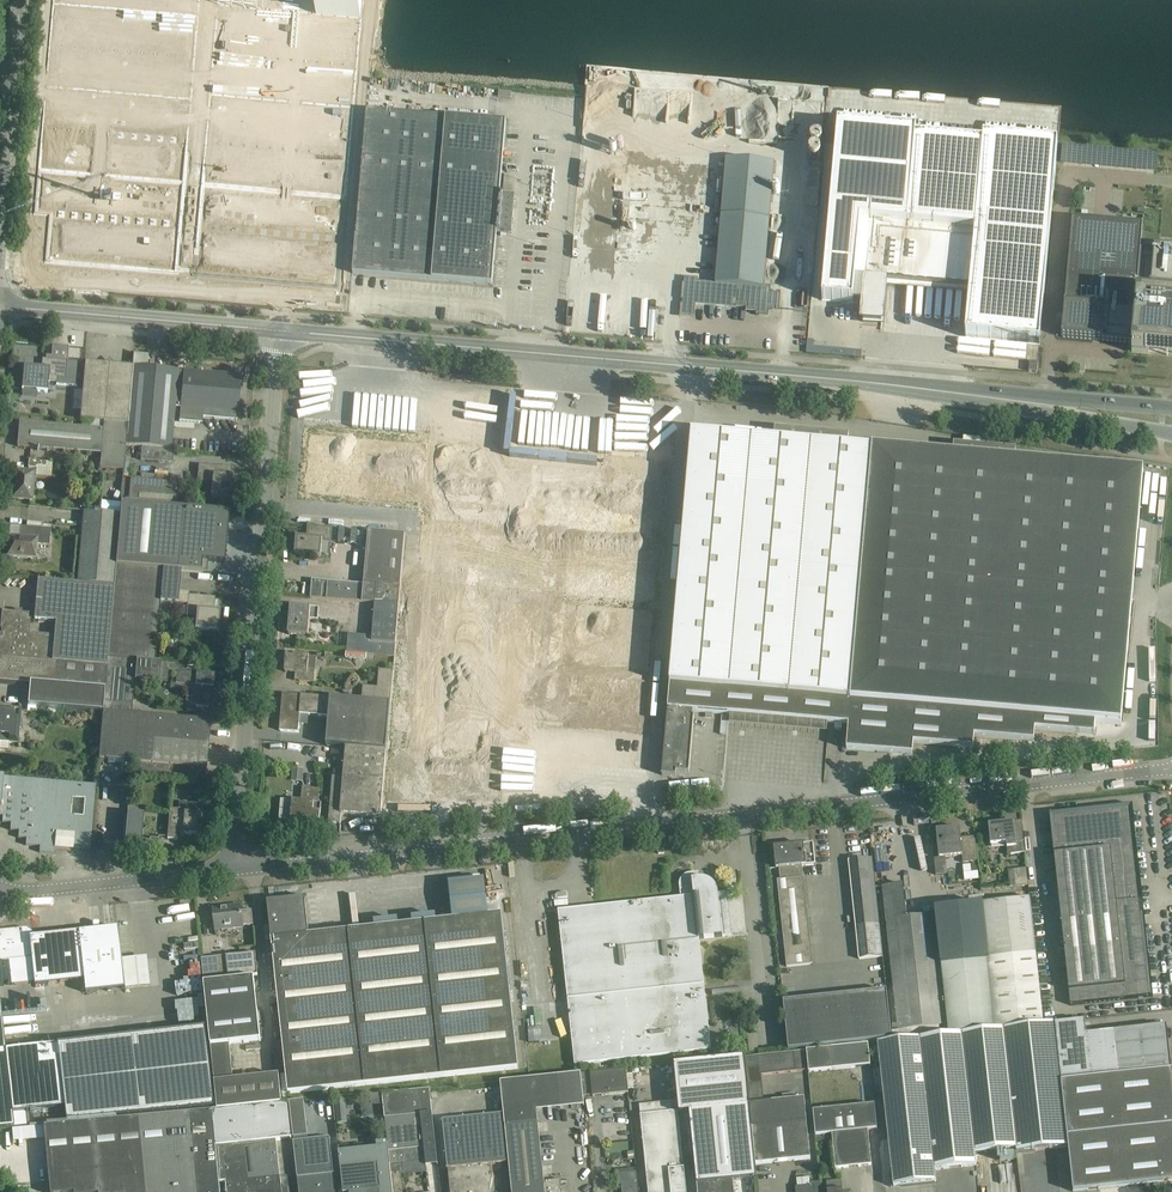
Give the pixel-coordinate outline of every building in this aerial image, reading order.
[(34,213),(49,214),(45,261),(175,273),(176,270),(194,271),(194,274),(338,287),(363,0),(53,0),(34,213)] [(506,121),(367,109),(352,273),(492,285),(496,232),(509,233),(513,196),(500,195),(506,121)] [(838,126),(822,300),(862,304),(861,324),(862,324),(879,325),(883,283),(970,291),(965,341),(1039,347),(1057,148),(982,142),(981,147),(916,142),(917,132),(838,126)] [(773,163),(725,159),(715,283),(697,282),(697,279),(684,278),(682,304),(681,316),(694,317),(696,303),(726,306),(726,304),(736,305),(736,307),(746,308),(746,310),(756,310),(756,315),(767,316),(767,309),(778,310),(779,298),(779,294),(769,293),(769,288),(763,288),(773,163)] [(1061,337),(1132,343),(1131,353),(1149,354),(1171,356),(1171,248),(1157,246),(1154,246),(1154,249),(1140,248),(1142,225),(1115,223),(1072,219),(1061,337)] [(354,289),(369,289),(370,279),(366,278),(366,276),(354,275),(354,289)] [(41,365),(42,344),(13,343),(13,361),(31,362),(31,365),(41,365)] [(37,391),(47,393),(48,382),(58,383),(58,379),(65,380),(66,373),(67,361),(68,347),(52,346),(51,356),(46,355),(46,359),(42,359),(41,369),(24,367),(22,390),(22,395),(36,397),(37,391)] [(81,411),(80,420),(104,423),(128,425),(133,367),(114,365),(112,363),(106,362),(104,364),(85,363),(82,391),(76,391),(74,393),(73,408),(74,410),(81,411)] [(1029,362),(1028,371),(1036,372),(1037,363),(1029,362)] [(133,367),(128,425),(126,446),(171,450),(175,408),(181,409),(179,422),(199,424),(203,420),(203,418),(237,421),(241,376),(181,371),(181,372),(178,372),(178,371),(133,367)] [(413,435),(416,389),(345,385),(343,410),(307,408),(304,467),(333,469),(334,453),(350,454),(351,437),(316,435),(317,429),(343,431),(343,415),(369,416),(368,433),(413,435)] [(430,404),(404,750),(535,760),(539,716),(573,719),(572,731),(588,732),(588,724),(649,728),(672,424),(610,420),(607,455),(517,449),(521,396),(444,390),(443,405),(430,404)] [(124,470),(126,446),(128,425),(104,423),(103,430),(31,423),(19,422),(17,447),(29,448),(101,454),(100,468),(124,470)] [(849,435),(775,429),(774,441),(692,434),(662,775),(676,777),(676,772),(689,773),(694,717),(692,717),(693,711),(848,725),(846,749),(912,755),(914,743),(973,748),(974,736),(1034,742),(1035,730),(1094,735),(1095,723),(1121,725),(1143,472),(1049,464),(1015,462),(1016,450),(954,445),(953,455),(872,448),(872,449),(871,449),(870,449),(848,447),(849,435)] [(173,451),(142,449),(141,461),(172,463),(173,451)] [(28,461),(28,468),(51,470),(52,463),(28,461)] [(213,466),(199,465),(197,482),(212,483),(211,499),(218,499),(230,500),(232,477),(224,476),(225,467),(213,466)] [(34,472),(15,470),(12,498),(32,500),(34,472)] [(121,503),(186,509),(188,485),(123,480),(121,503)] [(121,503),(120,515),(115,566),(181,571),(206,573),(207,572),(201,572),(201,571),(202,561),(224,563),(229,513),(186,509),(121,503)] [(114,587),(115,566),(120,515),(83,512),(77,584),(114,587)] [(372,525),(371,516),(358,517),(359,526),(372,525)] [(27,527),(26,527),(25,540),(9,539),(7,557),(36,560),(37,545),(49,546),(51,529),(41,528),(38,528),(27,527)] [(333,528),(315,527),(314,538),(296,537),(295,554),(307,556),(321,557),(322,543),(332,544),(333,528)] [(375,603),(375,604),(399,606),(405,535),(368,531),(364,584),(328,581),(328,585),(323,584),(323,580),(312,579),(311,597),(375,603)] [(115,566),(114,587),(107,659),(136,661),(155,663),(160,603),(178,604),(178,599),(179,592),(189,593),(189,592),(179,591),(181,571),(115,566)] [(69,574),(68,582),(77,583),(77,574),(69,574)] [(114,587),(77,584),(37,580),(34,620),(56,622),(54,637),(28,634),(30,614),(22,613),(22,610),(15,610),(15,612),(3,611),(0,643),(0,657),(107,666),(107,659),(114,587)] [(189,596),(189,593),(179,592),(178,599),(188,600),(186,618),(196,618),(195,630),(218,632),(220,612),(211,611),(211,606),(214,606),(215,598),(189,596)] [(399,606),(375,604),(372,636),(348,634),(346,653),(367,655),(395,657),(396,644),(399,606)] [(302,607),(290,606),(288,634),(297,635),(300,635),(307,636),(308,636),(310,620),(318,621),(319,609),(302,607)] [(297,635),(297,642),(307,643),(307,636),(300,635),(297,635)] [(316,657),(286,654),(284,672),(299,673),(299,681),(314,683),(315,670),(316,657)] [(316,656),(316,666),(325,667),(326,657),(316,656)] [(0,657),(0,680),(27,683),(25,706),(52,708),(103,712),(107,666),(0,657)] [(136,661),(107,659),(107,666),(103,712),(132,715),(135,681),(136,661)] [(155,663),(136,661),(135,681),(168,684),(168,672),(176,672),(175,685),(192,686),(190,706),(196,707),(208,708),(210,688),(213,688),(215,675),(186,672),(187,666),(155,663)] [(393,671),(378,670),(377,688),(363,686),(361,701),(391,703),(393,671)] [(300,715),(302,696),(282,694),(279,731),(291,732),(298,733),(300,715)] [(329,718),(330,699),(302,696),(300,715),(329,718)] [(328,724),(326,746),(364,749),(386,750),(390,704),(330,699),(329,718),(328,724)] [(8,750),(8,742),(18,744),(21,709),(6,708),(0,707),(0,749),(8,750)] [(132,715),(103,712),(99,760),(134,763),(134,772),(134,775),(205,781),(206,779),(211,722),(132,715)] [(332,777),(329,823),(340,824),(341,815),(347,815),(381,818),(386,758),(386,751),(346,748),(343,778),(332,777)] [(304,769),(292,768),(291,781),(303,782),(304,769)] [(96,785),(0,777),(0,817),(3,817),(2,823),(11,823),(10,831),(19,831),(18,838),(26,839),(26,846),(40,847),(39,853),(54,854),(54,853),(55,849),(69,850),(69,848),(91,850),(91,849),(96,785)] [(318,803),(319,792),(302,790),(301,802),(293,801),(291,824),(319,826),(321,804),(318,803)] [(168,838),(168,839),(177,840),(178,833),(184,833),(184,834),(201,836),(202,814),(203,804),(195,803),(179,802),(179,810),(171,809),(169,827),(168,838)] [(128,806),(124,843),(141,844),(145,807),(128,806)] [(1050,818),(1060,912),(1138,903),(1133,853),(1135,853),(1135,846),(1132,846),(1128,810),(1051,818),(1050,818)] [(1025,853),(1022,821),(988,824),(990,845),(1006,843),(1008,855),(1025,853)] [(961,847),(959,828),(936,830),(939,858),(962,856),(962,863),(978,861),(975,836),(974,837),(976,846),(961,847)] [(777,881),(787,967),(813,964),(803,878),(798,879),(797,867),(815,865),(813,843),(774,847),(776,869),(779,869),(780,880),(777,881)] [(872,858),(849,861),(859,959),(883,957),(872,858)] [(1028,885),(1027,868),(1018,869),(1019,880),(1014,881),(1014,887),(1028,885)] [(692,873),(691,873),(689,874),(687,874),(686,875),(684,876),(682,877),(682,878),(681,879),(681,880),(680,881),(680,882),(679,883),(679,884),(679,885),(679,886),(679,887),(680,897),(558,911),(566,989),(561,990),(561,994),(567,994),(575,1065),(711,1050),(699,939),(732,935),(728,893),(735,892),(718,893),(718,892),(717,891),(717,889),(716,888),(716,887),(715,885),(714,884),(713,883),(712,882),(711,882),(709,881),(708,880),(707,880),(705,879),(704,879),(703,879),(700,879),(693,880),(692,873)] [(271,939),(288,1094),(518,1069),(501,915),(489,916),(485,880),(451,884),(454,920),(309,935),(305,899),(295,900),(294,901),(290,898),(286,901),(267,903),(271,939)] [(906,918),(903,885),(883,887),(898,1031),(947,1026),(935,915),(906,918)] [(1018,1027),(1019,1027),(1044,1025),(1030,898),(982,903),(988,959),(986,959),(986,960),(941,965),(948,1034),(996,1029),(996,1030),(1004,1029),(1003,1029),(1018,1027)] [(1064,947),(1142,939),(1138,903),(1060,912),(1064,947)] [(242,912),(241,905),(213,908),(214,920),(215,930),(243,927),(243,926),(253,925),(252,911),(242,912)] [(374,928),(398,925),(397,920),(374,923),(374,928)] [(118,928),(78,932),(83,980),(85,993),(124,989),(118,928)] [(8,962),(11,985),(34,982),(34,985),(83,980),(78,932),(42,936),(29,938),(29,934),(25,932),(23,932),(23,929),(0,931),(0,962),(8,962)] [(1142,939),(1064,947),(1071,1006),(1137,998),(1149,997),(1149,996),(1148,996),(1142,939)] [(218,1112),(251,1108),(260,1107),(282,1105),(279,1076),(234,1081),(230,1045),(261,1042),(254,979),(229,982),(229,979),(258,976),(255,953),(202,959),(208,1016),(218,1112)] [(147,959),(120,962),(123,991),(150,988),(147,959)] [(892,1040),(886,991),(783,1002),(788,1051),(892,1040)] [(14,1128),(27,1127),(25,1113),(66,1108),(59,1045),(5,1051),(0,1008),(0,1130),(14,1128)] [(1055,1024),(1062,1082),(1118,1076),(1113,1032),(1086,1035),(1085,1021),(1055,1024)] [(1068,1147),(1061,1082),(1055,1024),(1044,1025),(1019,1027),(1004,1029),(996,1030),(964,1033),(892,1041),(877,1043),(893,1187),(936,1182),(935,1170),(976,1165),(975,1154),(1016,1149),(1016,1153),(1017,1153),(1068,1147)] [(1171,1070),(1166,1026),(1113,1032),(1118,1076),(1171,1070)] [(809,1071),(809,1073),(834,1070),(832,1048),(807,1051),(809,1071)] [(745,1058),(750,1104),(764,1102),(761,1076),(809,1071),(807,1051),(788,1053),(745,1058)] [(745,1058),(674,1065),(676,1088),(679,1114),(689,1113),(699,1112),(726,1109),(749,1107),(750,1107),(750,1106),(750,1104),(745,1058)] [(628,1093),(626,1070),(590,1073),(592,1097),(628,1093)] [(1061,1082),(1073,1191),(1171,1181),(1171,1079),(1171,1070),(1118,1076),(1061,1082)] [(430,1090),(383,1094),(385,1119),(432,1114),(430,1090)] [(754,1142),(756,1164),(810,1159),(804,1098),(764,1102),(750,1104),(750,1106),(750,1107),(754,1142)] [(344,1099),(334,1100),(336,1123),(346,1122),(344,1099)] [(677,1101),(639,1105),(640,1115),(648,1191),(686,1191),(677,1101)] [(877,1130),(875,1105),(813,1112),(816,1136),(832,1135),(835,1169),(871,1165),(868,1131),(877,1130)] [(699,1112),(689,1113),(697,1185),(733,1181),(756,1179),(751,1127),(749,1107),(726,1109),(699,1112)] [(226,1182),(227,1191),(282,1191),(276,1141),(255,1143),(251,1108),(218,1112),(213,1112),(220,1183),(226,1182)] [(220,1183),(213,1112),(45,1127),(51,1191),(221,1191),(220,1183)] [(450,1191),(490,1191),(493,1174),(492,1174),(491,1164),(508,1162),(504,1124),(504,1117),(443,1123),(448,1172),(450,1191)] [(560,1179),(544,1181),(538,1120),(504,1124),(508,1162),(511,1191),(562,1191),(560,1179)] [(329,1137),(294,1141),(299,1191),(335,1191),(329,1137)] [(404,1165),(426,1163),(424,1148),(388,1152),(390,1166),(391,1166),(392,1173),(391,1173),(393,1191),(406,1191),(404,1165)] [(341,1166),(346,1166),(346,1155),(358,1154),(358,1151),(341,1151),(341,1166)] [(380,1190),(378,1164),(340,1168),(343,1191),(359,1191),(380,1190)] [(636,1172),(618,1174),(619,1185),(623,1185),(624,1191),(638,1191),(636,1172)] [(697,1191),(734,1191),(733,1181),(697,1185),(696,1185),(697,1191)] [(820,1182),(810,1183),(811,1185),(795,1187),(796,1191),(821,1191),(820,1182)]
